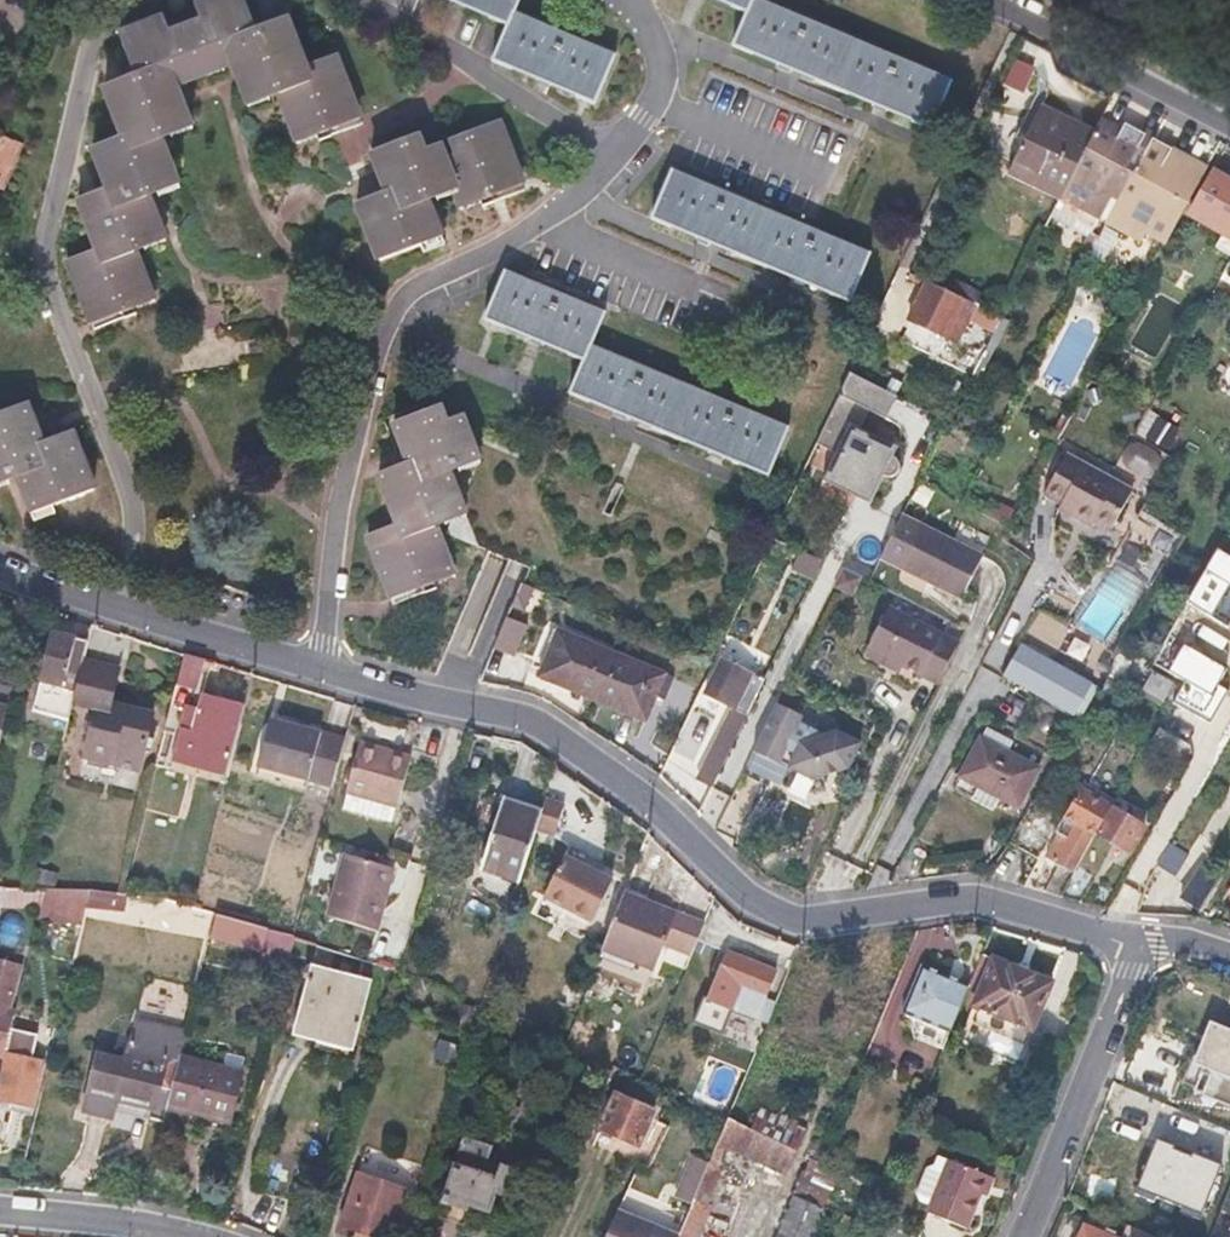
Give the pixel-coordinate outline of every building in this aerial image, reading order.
[(130,250),(160,237),(145,197),(173,185),(155,135),(187,123),(172,84),(235,61),(251,101),(281,88),(301,135),(316,128),(321,140),(331,136),(328,128),(355,116),(332,54),(304,64),(286,17),(257,27),(247,0),(210,0),(197,5),(203,21),(169,34),(162,17),(115,35),(132,78),(98,90),(118,138),(88,147),(105,191),(73,201),(92,251),(64,262),(89,325),(118,313),(120,319),(136,313),(131,304),(148,297),(130,250)] [(511,25),(495,61),(596,105),(617,56),(517,12),(522,0),(450,0),(511,25)] [(748,13),(735,46),(932,128),(953,77),(769,0),(718,0),(748,13)] [(1018,58),(1005,85),(1026,95),(1039,69),(1018,58)] [(1016,151),(1066,177),(1089,131),(1039,105),(1016,151)] [(1147,144),(1140,140),(1142,136),(1119,125),(1116,130),(1095,119),(1089,131),(1066,177),(1057,197),(1084,206),(1082,210),(1098,217),(1108,222),(1122,229),(1144,236),(1147,229),(1164,237),(1183,200),(1167,193),(1181,165),(1165,156),(1168,149),(1149,140),(1147,144)] [(416,133),(373,150),(391,190),(360,201),(383,261),(443,238),(428,197),(455,185),(461,202),(478,195),(483,208),(495,203),(492,194),(522,182),(500,120),(453,136),(460,154),(445,159),(439,145),(424,151),(416,133)] [(2,194),(20,148),(0,140),(0,169),(2,170),(0,175),(0,193),(2,194)] [(672,170),(653,218),(849,302),(869,254),(672,170)] [(1224,271),(1229,259),(1229,184),(1211,173),(1183,223),(1218,245),(1209,261),(1224,271)] [(786,428),(590,344),(604,309),(504,268),(483,319),(583,361),(568,393),(765,478),(786,428)] [(1229,297),(1229,274),(1225,271),(1214,289),(1229,298),(1229,297)] [(998,317),(924,278),(903,320),(951,344),(963,322),(988,334),(998,317)] [(897,393),(850,367),(816,438),(836,449),(827,466),(856,481),(868,482),(867,488),(874,488),(875,470),(882,473),(883,473),(885,474),(886,474),(888,473),(889,473),(891,472),(892,471),(893,470),(894,469),(895,467),(896,466),(896,464),(896,462),(896,460),(895,459),(894,457),(893,456),(892,455),(891,454),(896,444),(859,425),(869,406),(885,415),(897,393)] [(432,402),(387,419),(403,462),(373,473),(392,522),(361,534),(386,598),(415,586),(419,594),(433,588),(428,573),(447,566),(428,516),(457,505),(441,465),(471,453),(455,414),(440,419),(432,402)] [(92,487),(70,433),(39,444),(24,405),(0,414),(0,479),(16,472),(32,511),(92,487)] [(1135,433),(1158,446),(1171,422),(1148,409),(1135,433)] [(1120,457),(1145,480),(1162,462),(1136,439),(1120,457)] [(1063,503),(1074,509),(1070,516),(1089,525),(1092,519),(1108,528),(1130,488),(1065,453),(1044,494),(1063,503)] [(1059,510),(1070,516),(1074,509),(1063,503),(1059,510)] [(920,522),(898,565),(959,595),(980,553),(920,522)] [(1225,548),(1194,600),(1229,622),(1229,551),(1225,548)] [(819,559),(800,549),(791,567),(810,577),(819,559)] [(886,604),(866,643),(901,660),(937,679),(957,640),(886,604)] [(1187,606),(1177,627),(1201,638),(1211,617),(1187,606)] [(1079,612),(1059,648),(1068,653),(1075,641),(1080,643),(1092,620),(1079,612)] [(537,673),(591,696),(608,650),(555,630),(537,673)] [(70,720),(72,708),(82,663),(86,643),(50,635),(34,712),(70,720)] [(901,660),(866,643),(862,651),(896,668),(901,660)] [(608,650),(591,696),(647,718),(664,674),(608,650)] [(182,653),(182,654),(182,655),(170,709),(185,712),(172,765),(226,778),(243,705),(201,695),(209,661),(182,653)] [(1067,712),(1082,684),(1028,653),(1010,685),(1036,700),(1017,735),(1046,750),(1067,712)] [(704,694),(745,713),(763,677),(721,657),(704,694)] [(72,708),(84,710),(95,713),(86,761),(141,772),(153,714),(111,705),(118,670),(82,663),(72,708)] [(1225,690),(1187,668),(1178,683),(1168,701),(1207,723),(1225,690)] [(1157,704),(1167,686),(1149,675),(1138,692),(1157,704)] [(1096,693),(1082,684),(1067,712),(1080,720),(1096,693)] [(800,712),(776,700),(753,751),(775,762),(780,753),(795,723),(800,712)] [(9,704),(0,702),(0,749),(9,704)] [(275,721),(271,736),(268,752),(262,751),(257,769),(332,787),(345,738),(275,721)] [(804,722),(795,723),(780,753),(791,759),(788,764),(812,776),(847,764),(857,740),(834,728),(808,737),(804,722)] [(697,778),(711,785),(736,734),(722,727),(697,778)] [(987,729),(981,740),(1008,755),(1013,744),(987,729)] [(1008,755),(981,740),(959,778),(1016,810),(1038,772),(1008,755)] [(399,805),(405,780),(412,756),(361,743),(349,791),(399,805)] [(1078,785),(1110,803),(1114,795),(1082,777),(1078,785)] [(1056,861),(1072,870),(1073,868),(1096,828),(1108,806),(1110,803),(1078,785),(1062,812),(1075,819),(1066,836),(1057,831),(1044,854),(1056,861)] [(399,805),(349,791),(344,809),(394,822),(399,805)] [(1037,858),(1062,812),(1034,797),(1008,841),(1037,858)] [(518,881),(530,847),(541,812),(501,800),(480,869),(518,881)] [(1108,806),(1096,828),(1131,848),(1143,826),(1108,806)] [(328,919),(353,926),(378,932),(396,866),(346,853),(328,919)] [(1058,896),(1072,870),(1056,861),(1040,889),(1058,896)] [(1179,899),(1198,910),(1220,874),(1202,862),(1179,899)] [(1072,870),(1058,896),(1080,901),(1093,879),(1073,868),(1072,870)] [(556,870),(551,883),(545,896),(569,906),(566,915),(592,925),(605,890),(556,870)] [(1100,886),(1090,903),(1106,910),(1114,893),(1100,886)] [(2,907),(43,911),(46,891),(12,888),(7,889),(2,907)] [(83,914),(87,914),(92,896),(46,891),(43,911),(83,914)] [(704,926),(677,915),(622,894),(593,970),(645,991),(655,966),(683,977),(704,926)] [(92,896),(87,914),(114,916),(115,898),(92,896)] [(211,939),(237,946),(262,952),(258,965),(286,973),(296,937),(218,916),(211,939)] [(731,1011),(733,1008),(734,1005),(757,1015),(774,975),(726,954),(707,1000),(731,1011)] [(969,984),(962,1000),(972,1005),(971,1009),(1030,1033),(1051,983),(981,954),(969,984)] [(0,965),(0,1059),(3,1060),(10,1033),(10,1031),(14,1017),(9,1015),(21,970),(0,965)] [(949,1032),(962,1000),(969,984),(920,965),(902,1012),(920,1019),(949,1032)] [(292,1038),(321,1046),(351,1054),(369,985),(310,969),(292,1038)] [(913,1036),(943,1048),(949,1032),(920,1019),(913,1036)] [(133,1024),(128,1042),(179,1055),(183,1036),(133,1024)] [(23,1106),(32,1108),(43,1063),(32,1061),(37,1036),(10,1031),(10,1033),(0,1075),(0,1109),(12,1111),(14,1104),(23,1106)] [(158,1091),(169,1094),(178,1060),(179,1055),(128,1042),(124,1059),(95,1052),(81,1110),(110,1117),(111,1111),(114,1100),(146,1108),(154,1110),(158,1091)] [(1201,1045),(1185,1084),(1229,1103),(1229,1056),(1201,1045)] [(178,1060),(169,1094),(165,1109),(205,1119),(206,1113),(228,1118),(239,1075),(178,1060)] [(598,1128),(618,1137),(637,1146),(654,1110),(615,1093),(598,1128)] [(813,1107),(795,1099),(777,1143),(796,1153),(805,1131),(803,1130),(813,1107)] [(143,1120),(146,1108),(114,1100),(111,1111),(143,1120)] [(695,1236),(709,1203),(707,1202),(720,1168),(715,1165),(724,1144),(785,1175),(796,1153),(777,1143),(726,1118),(677,1236),(695,1236)] [(1161,1142),(1144,1195),(1210,1216),(1227,1163),(1161,1142)] [(443,1203),(455,1207),(466,1212),(470,1203),(486,1210),(495,1187),(506,1192),(515,1172),(460,1151),(443,1193),(447,1194),(443,1203)] [(260,1192),(276,1196),(293,1200),(303,1165),(269,1156),(260,1192)] [(926,1214),(945,1221),(965,1229),(980,1194),(987,1176),(948,1161),(947,1162),(936,1158),(933,1166),(926,1169),(915,1195),(918,1202),(929,1207),(926,1214)] [(827,1185),(851,1194),(833,1236),(851,1236),(874,1185),(811,1160),(804,1176),(827,1185)] [(992,1179),(987,1176),(980,1194),(985,1196),(992,1179)] [(347,1231),(356,1234),(356,1236),(388,1236),(389,1234),(399,1236),(404,1236),(417,1197),(355,1178),(339,1229),(347,1231)] [(822,1208),(795,1196),(778,1236),(810,1236),(822,1208)] [(615,1213),(604,1236),(674,1236),(615,1213)] [(1084,1226),(1079,1236),(1110,1236),(1084,1226)]
